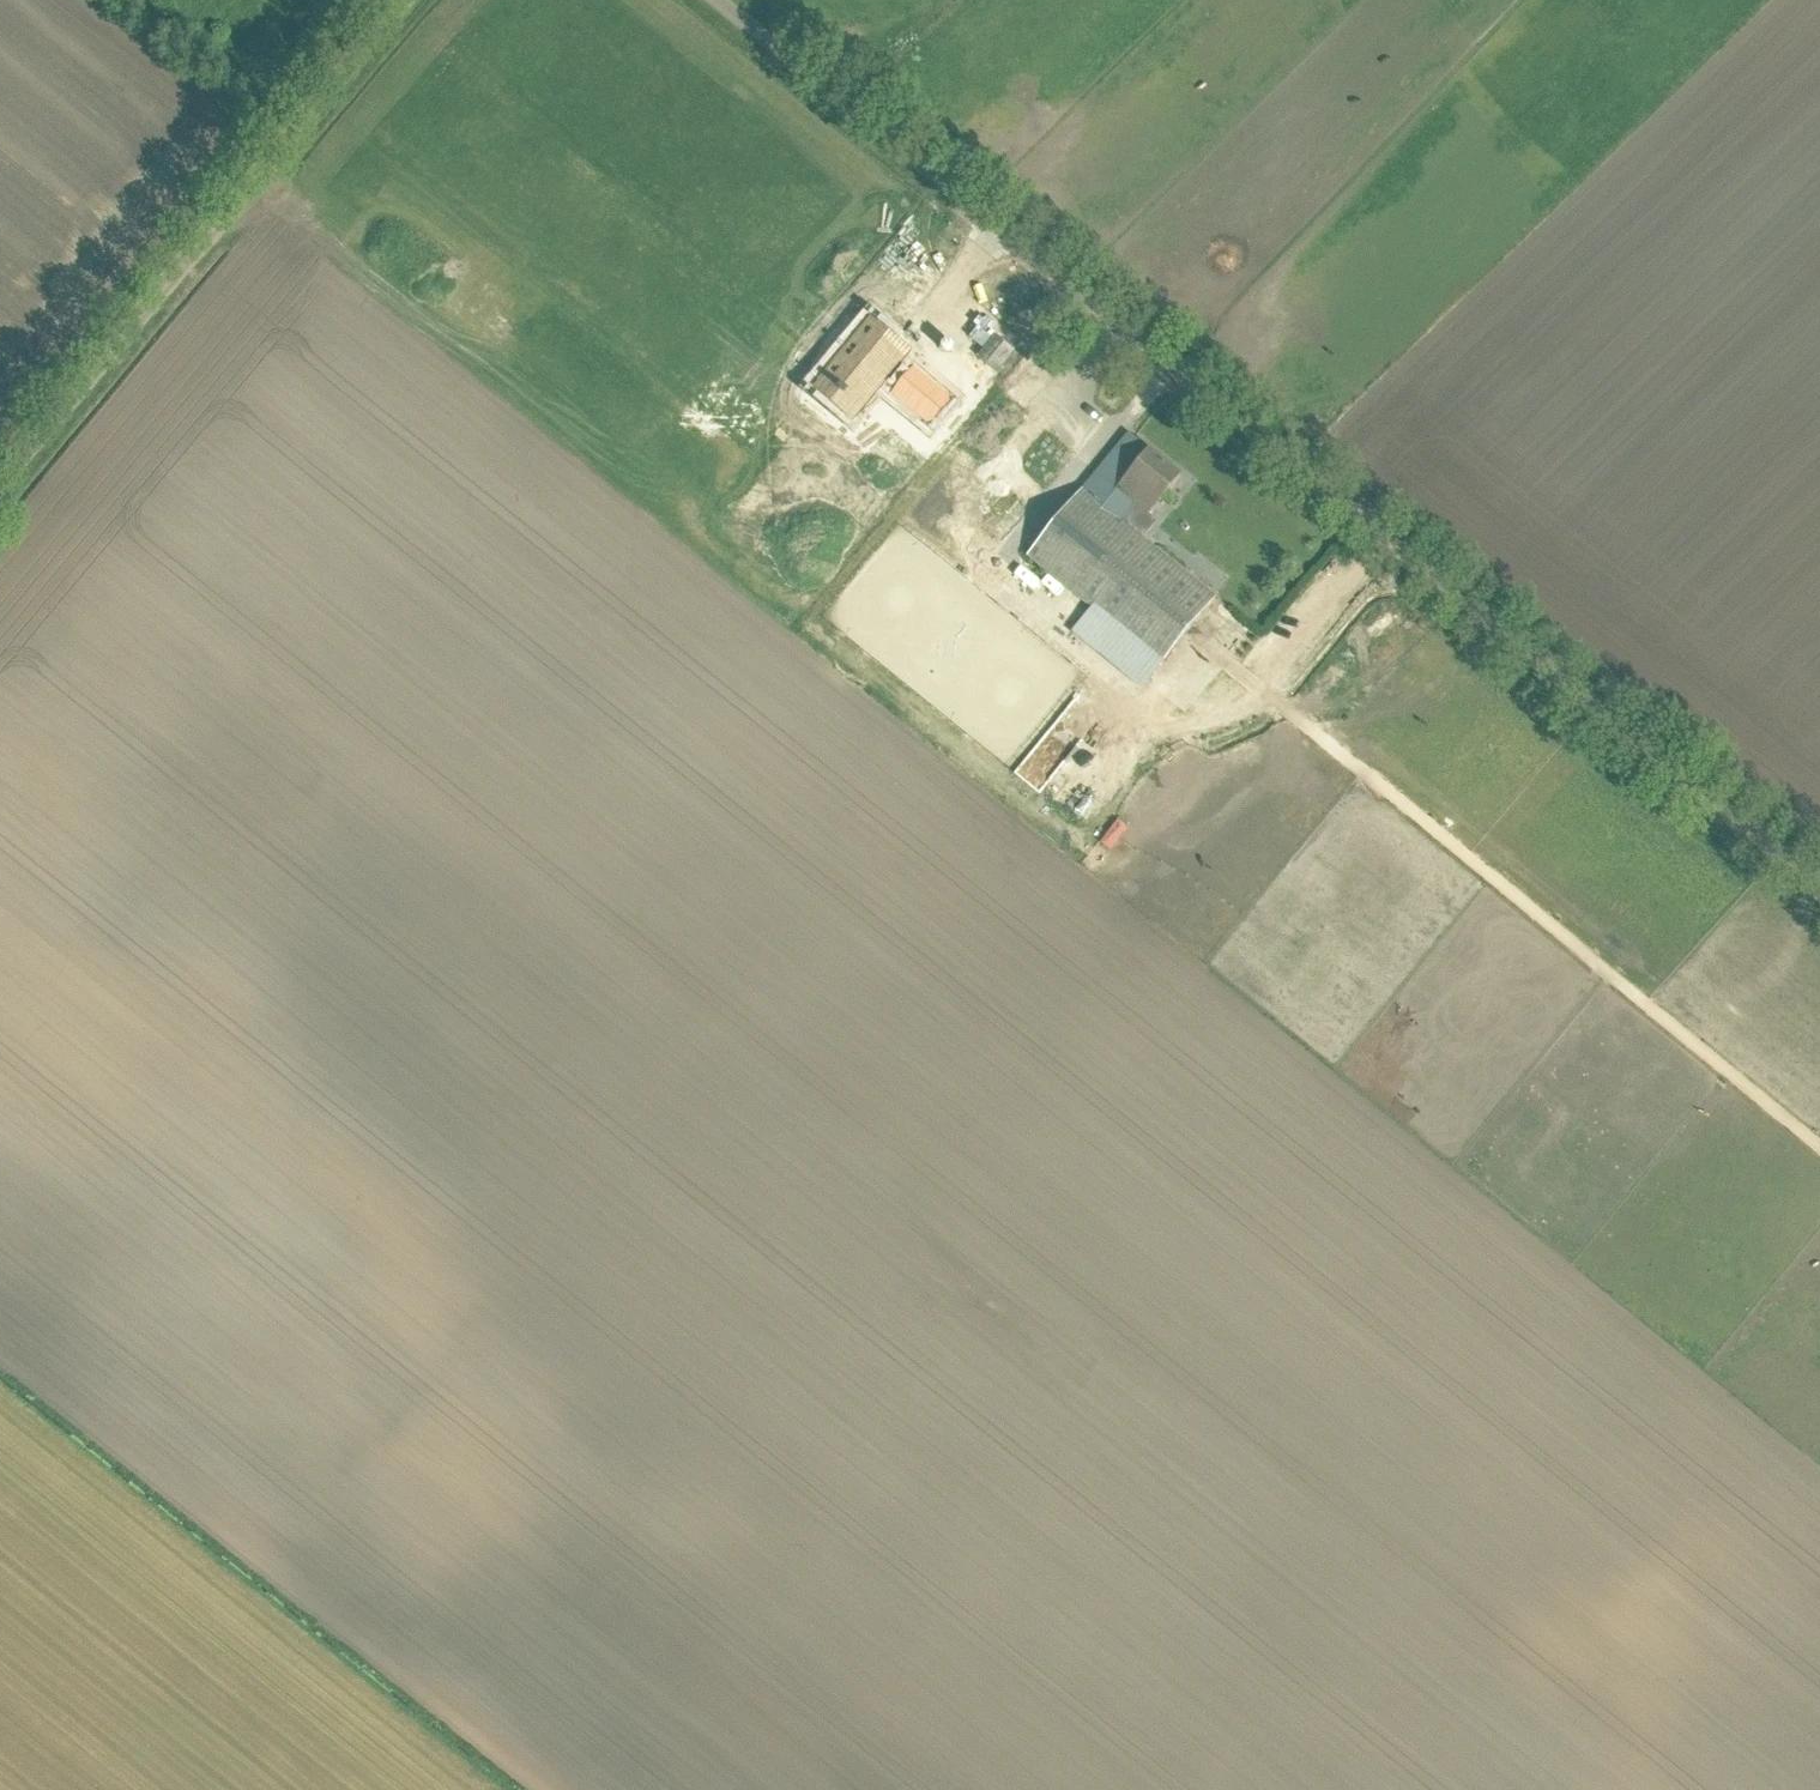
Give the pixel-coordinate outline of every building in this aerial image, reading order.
[(823,384),(860,414),(891,377),(903,387),(895,398),(931,428),(953,402),(916,372),(910,379),(897,369),(905,359),(868,329),(857,343),(848,336),(832,356),(840,363),(823,384)] [(1080,490),(1026,556),(1091,609),(1161,666),(1216,599),(1122,523),(1135,506),(1145,514),(1156,501),(1158,502),(1178,477),(1147,451),(1126,477),(1116,490),(1097,475),(1097,474),(1096,473),(1081,491),(1080,490)] [(1091,609),(1072,633),(1142,690),(1161,666),(1091,609)] [(1190,725),(1196,713),(1177,703),(1171,714),(1190,725)]
